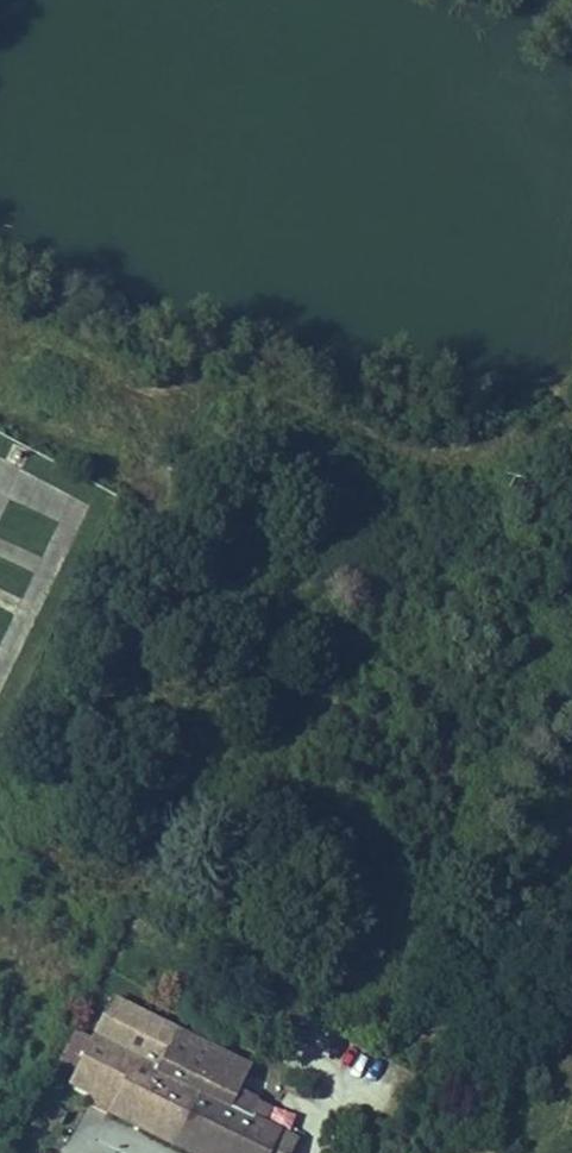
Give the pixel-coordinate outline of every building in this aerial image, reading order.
[(73,1041),(59,1070),(53,1083),(96,1104),(90,1116),(168,1152),(271,1152),(277,1140),(266,1134),(269,1127),(247,1116),(252,1106),(220,1091),(231,1068),(155,1032),(140,1064),(77,1033),(73,1041)] [(56,1033),(43,1062),(59,1070),(73,1041),(56,1033)]
